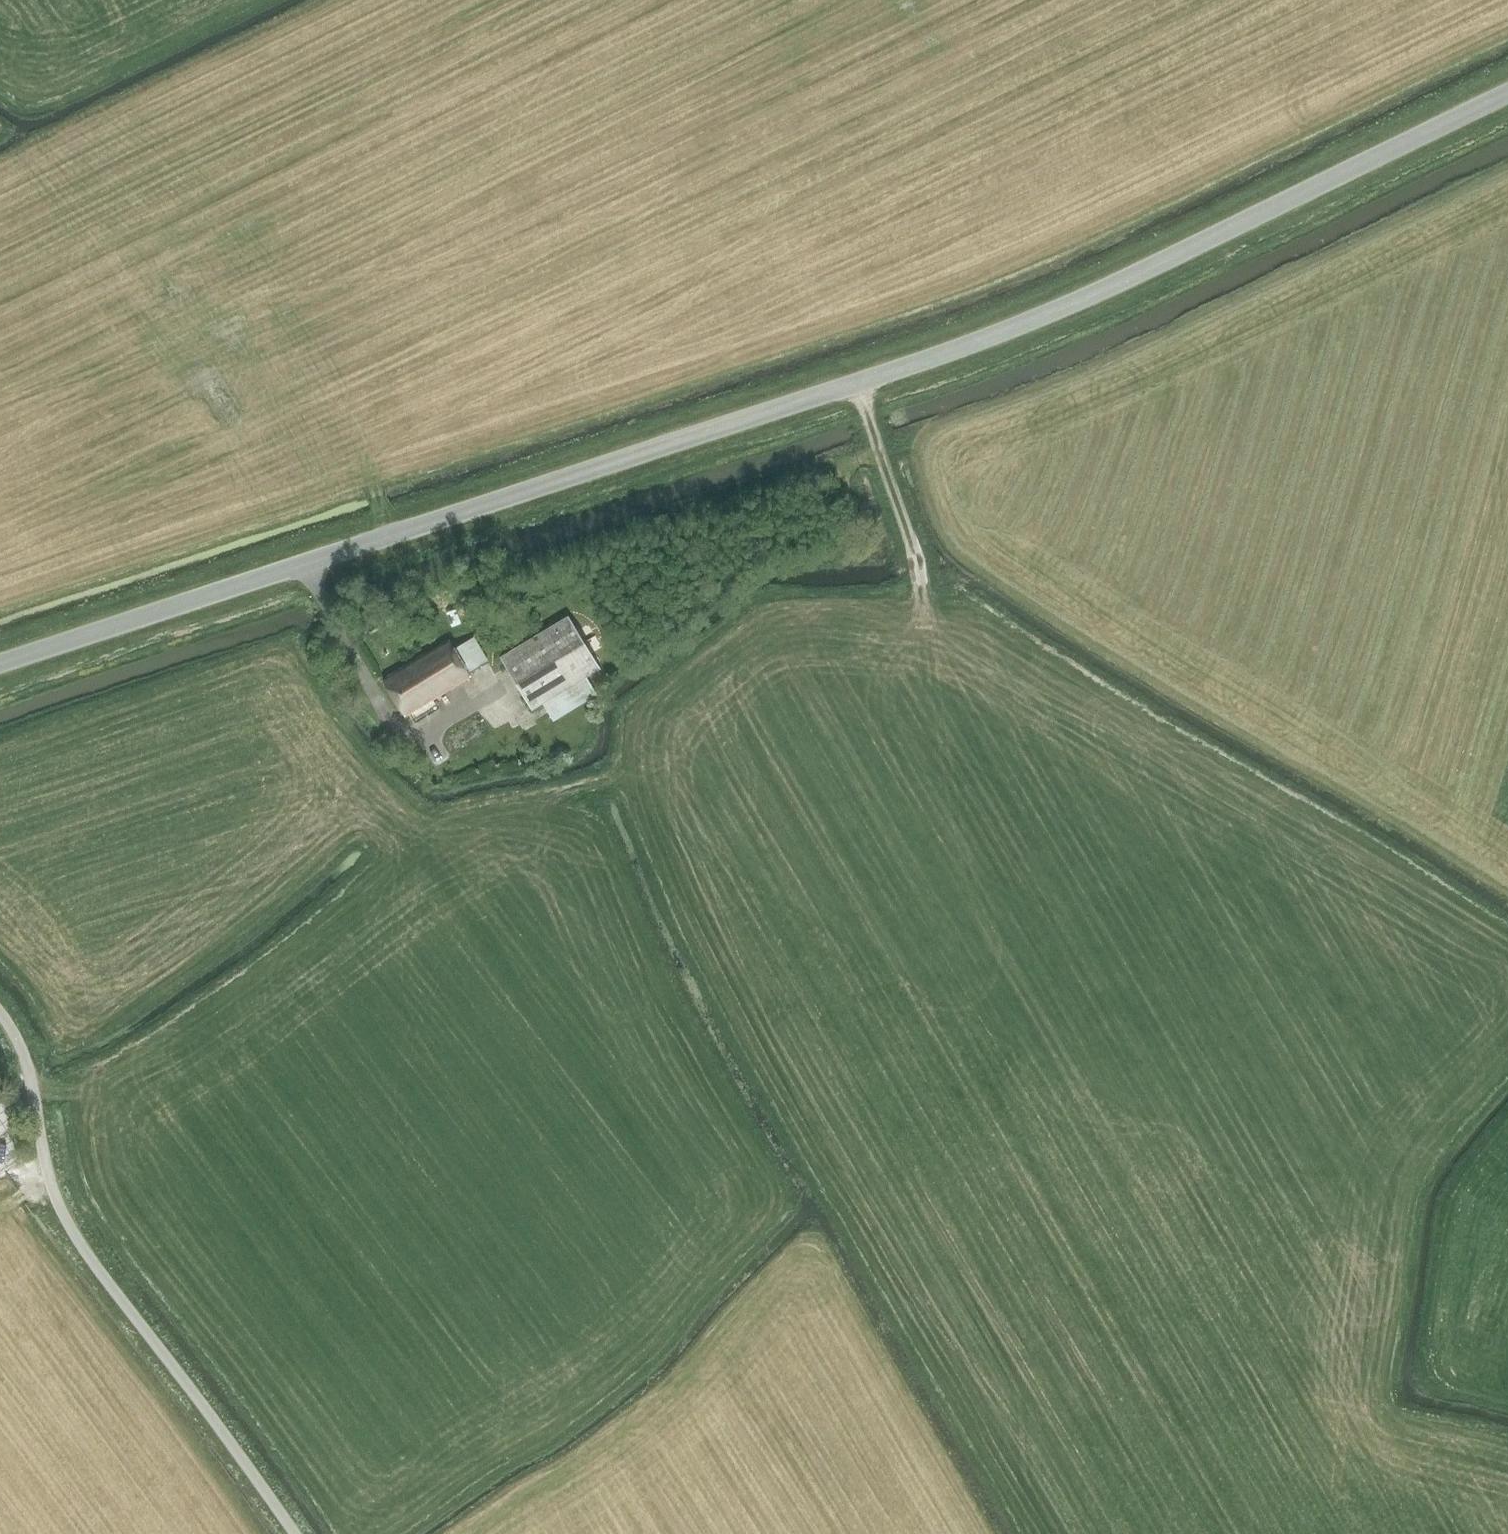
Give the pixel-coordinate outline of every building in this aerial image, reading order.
[(456,608),(447,612),(452,626),(461,622),(456,608)] [(570,617),(501,658),(532,709),(543,703),(587,676),(601,668),(570,617)] [(471,676),(468,672),(489,659),(475,636),(455,648),(450,640),(384,679),(405,715),(471,676)] [(587,676),(543,703),(553,719),(597,693),(587,676)]
